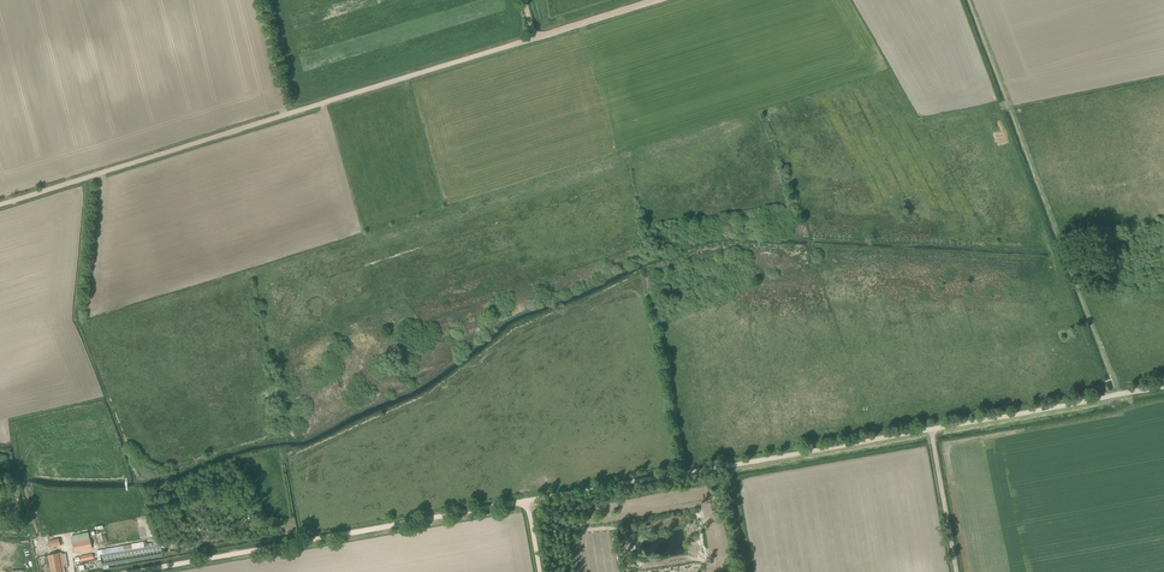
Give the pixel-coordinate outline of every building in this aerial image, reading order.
[(88,532),(71,536),(74,552),(91,549),(88,532)] [(59,538),(48,541),(49,548),(60,546),(59,538)] [(104,553),(100,554),(101,560),(101,561),(102,566),(103,566),(103,570),(109,569),(108,565),(162,556),(161,548),(160,544),(159,544),(136,548),(105,553),(104,553)] [(48,555),(51,571),(65,571),(64,567),(68,566),(66,553),(62,554),(62,552),(48,555)]
